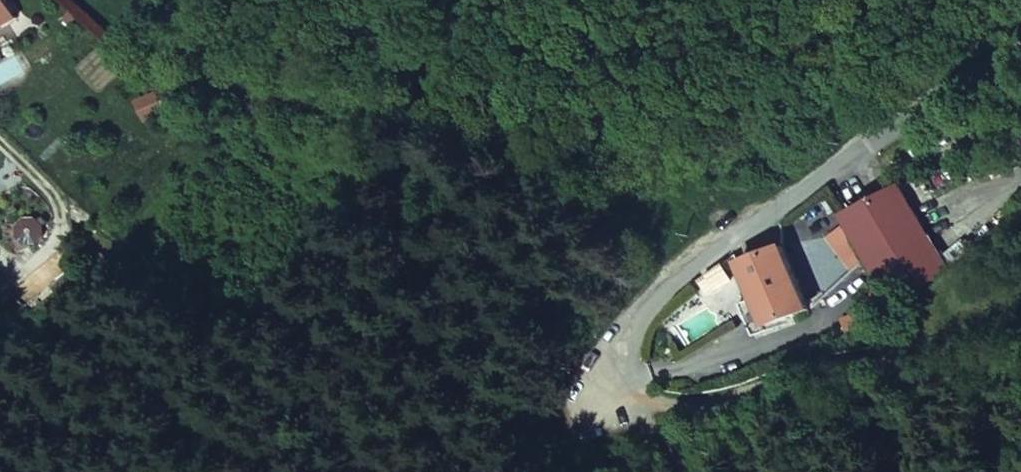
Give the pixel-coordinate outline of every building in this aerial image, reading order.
[(19,20),(8,0),(0,0),(0,30),(19,20)] [(845,214),(893,303),(949,274),(902,184),(845,214)] [(767,325),(807,309),(784,248),(743,264),(767,325)] [(767,325),(757,300),(746,305),(757,333),(768,328),(767,325)] [(872,318),(868,307),(848,315),(852,326),(872,318)]
